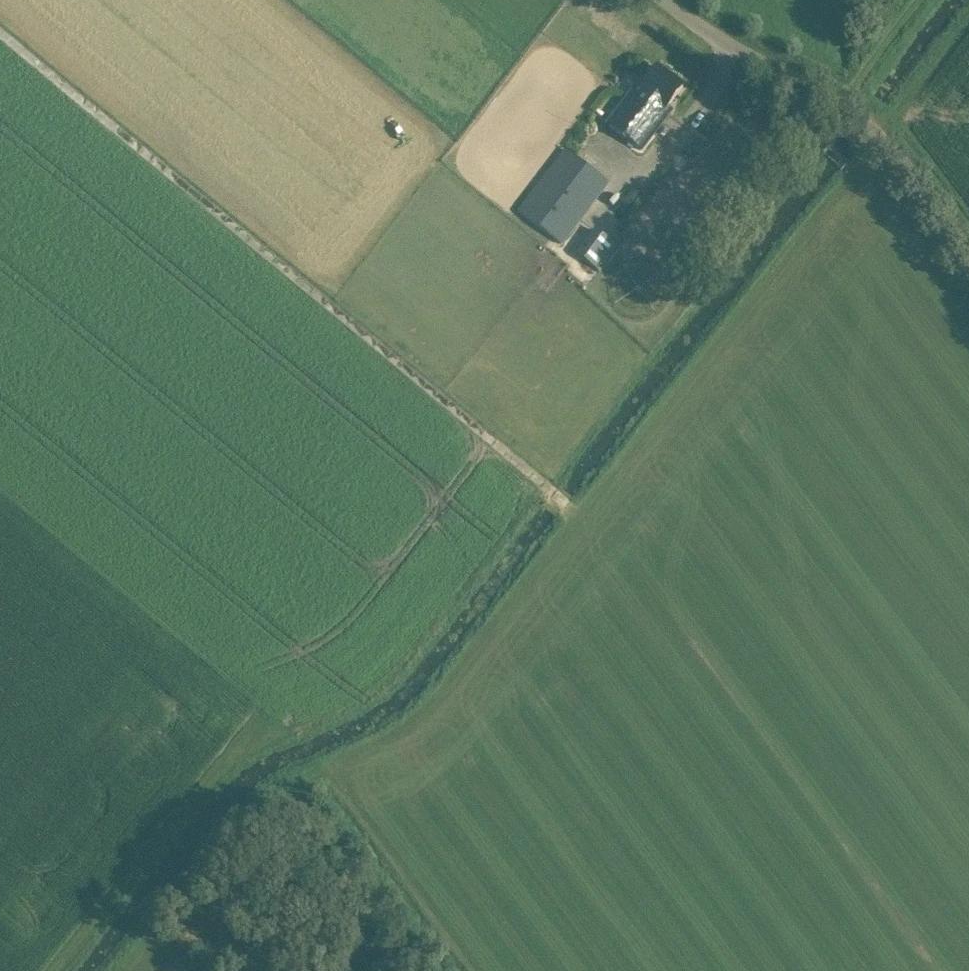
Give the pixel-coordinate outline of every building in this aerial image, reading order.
[(607,126),(640,152),(671,111),(667,108),(683,88),(657,68),(639,92),(635,89),(607,126)] [(518,212),(563,246),(610,184),(565,151),(518,212)] [(595,231),(577,255),(599,271),(617,247),(595,231)]
